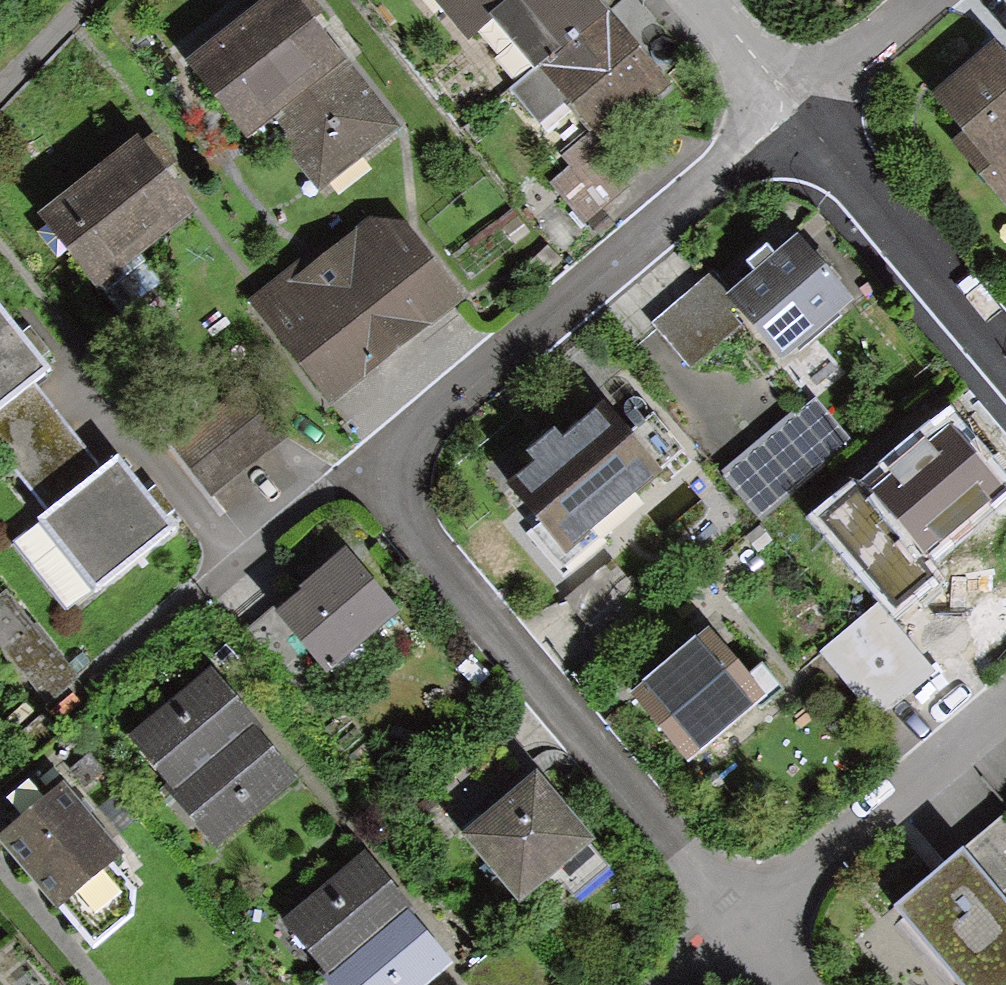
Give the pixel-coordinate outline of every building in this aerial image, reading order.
[(271,116),(320,179),(401,117),(349,50),(311,0),(258,0),(181,58),(242,138),(271,116)] [(535,67),(607,8),(601,0),(434,0),(468,41),(496,18),(535,67)] [(675,90),(607,8),(535,67),(513,85),(540,118),(567,97),(592,128),(560,155),(570,168),(556,180),(584,214),(626,180),(601,150),(675,90)] [(998,37),(932,89),(962,127),(951,136),(1005,205),(1005,48),(998,37)] [(198,214),(140,134),(36,210),(94,289),(198,214)] [(332,398),(463,296),(406,220),(368,216),(257,302),(332,398)] [(780,362),(853,298),(797,235),(732,294),(727,299),(744,318),(780,362)] [(709,268),(649,321),(689,366),(744,318),(727,299),(732,294),(709,268)] [(0,307),(0,440),(56,512),(42,523),(94,589),(171,529),(118,462),(103,475),(29,382),(48,367),(0,307)] [(816,394),(716,475),(755,522),(855,441),(816,394)] [(285,438),(249,396),(176,457),(212,500),(285,438)] [(952,402),(815,516),(897,614),(942,577),(925,557),(1005,489),(1005,467),(952,402)] [(533,462),(512,480),(569,547),(661,470),(605,405),(566,438),(556,426),(525,452),(533,462)] [(299,583),(303,589),(278,610),(331,673),(401,614),(344,546),(299,583)] [(875,606),(821,651),(877,716),(930,671),(875,606)] [(704,629),(627,697),(686,761),(761,696),(704,629)] [(130,734),(174,789),(253,725),(255,720),(212,667),(130,734)] [(171,792),(216,845),(297,779),(253,725),(174,789),(171,792)] [(590,843),(531,772),(461,830),(520,901),(590,843)] [(0,833),(0,844),(54,909),(123,853),(63,781),(0,833)] [(1005,887),(1005,826),(1002,821),(896,910),(960,984),(1005,984),(1005,903),(998,894),(1005,887)] [(283,919),(328,974),(407,907),(411,905),(367,851),(283,919)] [(330,984),(428,984),(454,963),(407,907),(328,974),(324,977),(330,984)]
